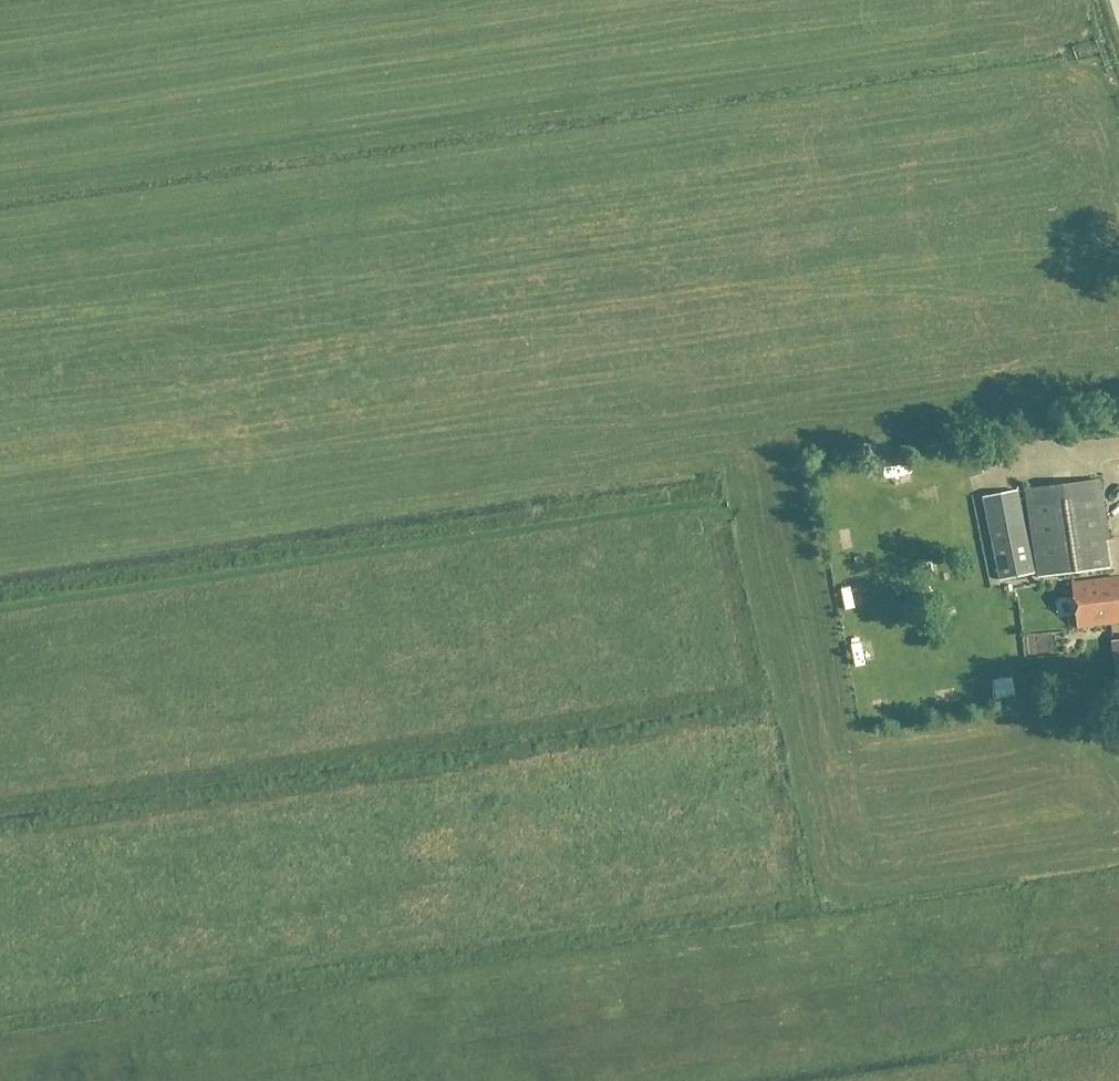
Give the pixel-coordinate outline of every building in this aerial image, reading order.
[(1097,482),(1024,491),(1038,581),(1110,570),(1097,482)] [(1017,492),(979,500),(986,530),(990,549),(998,582),(1035,574),(1024,522),(1017,492)] [(954,537),(973,533),(970,521),(952,525),(954,537)] [(1117,583),(1116,579),(1075,585),(1080,629),(1118,624),(1118,583),(1117,583)] [(1110,641),(1116,685),(1118,684),(1118,640),(1110,641)]
